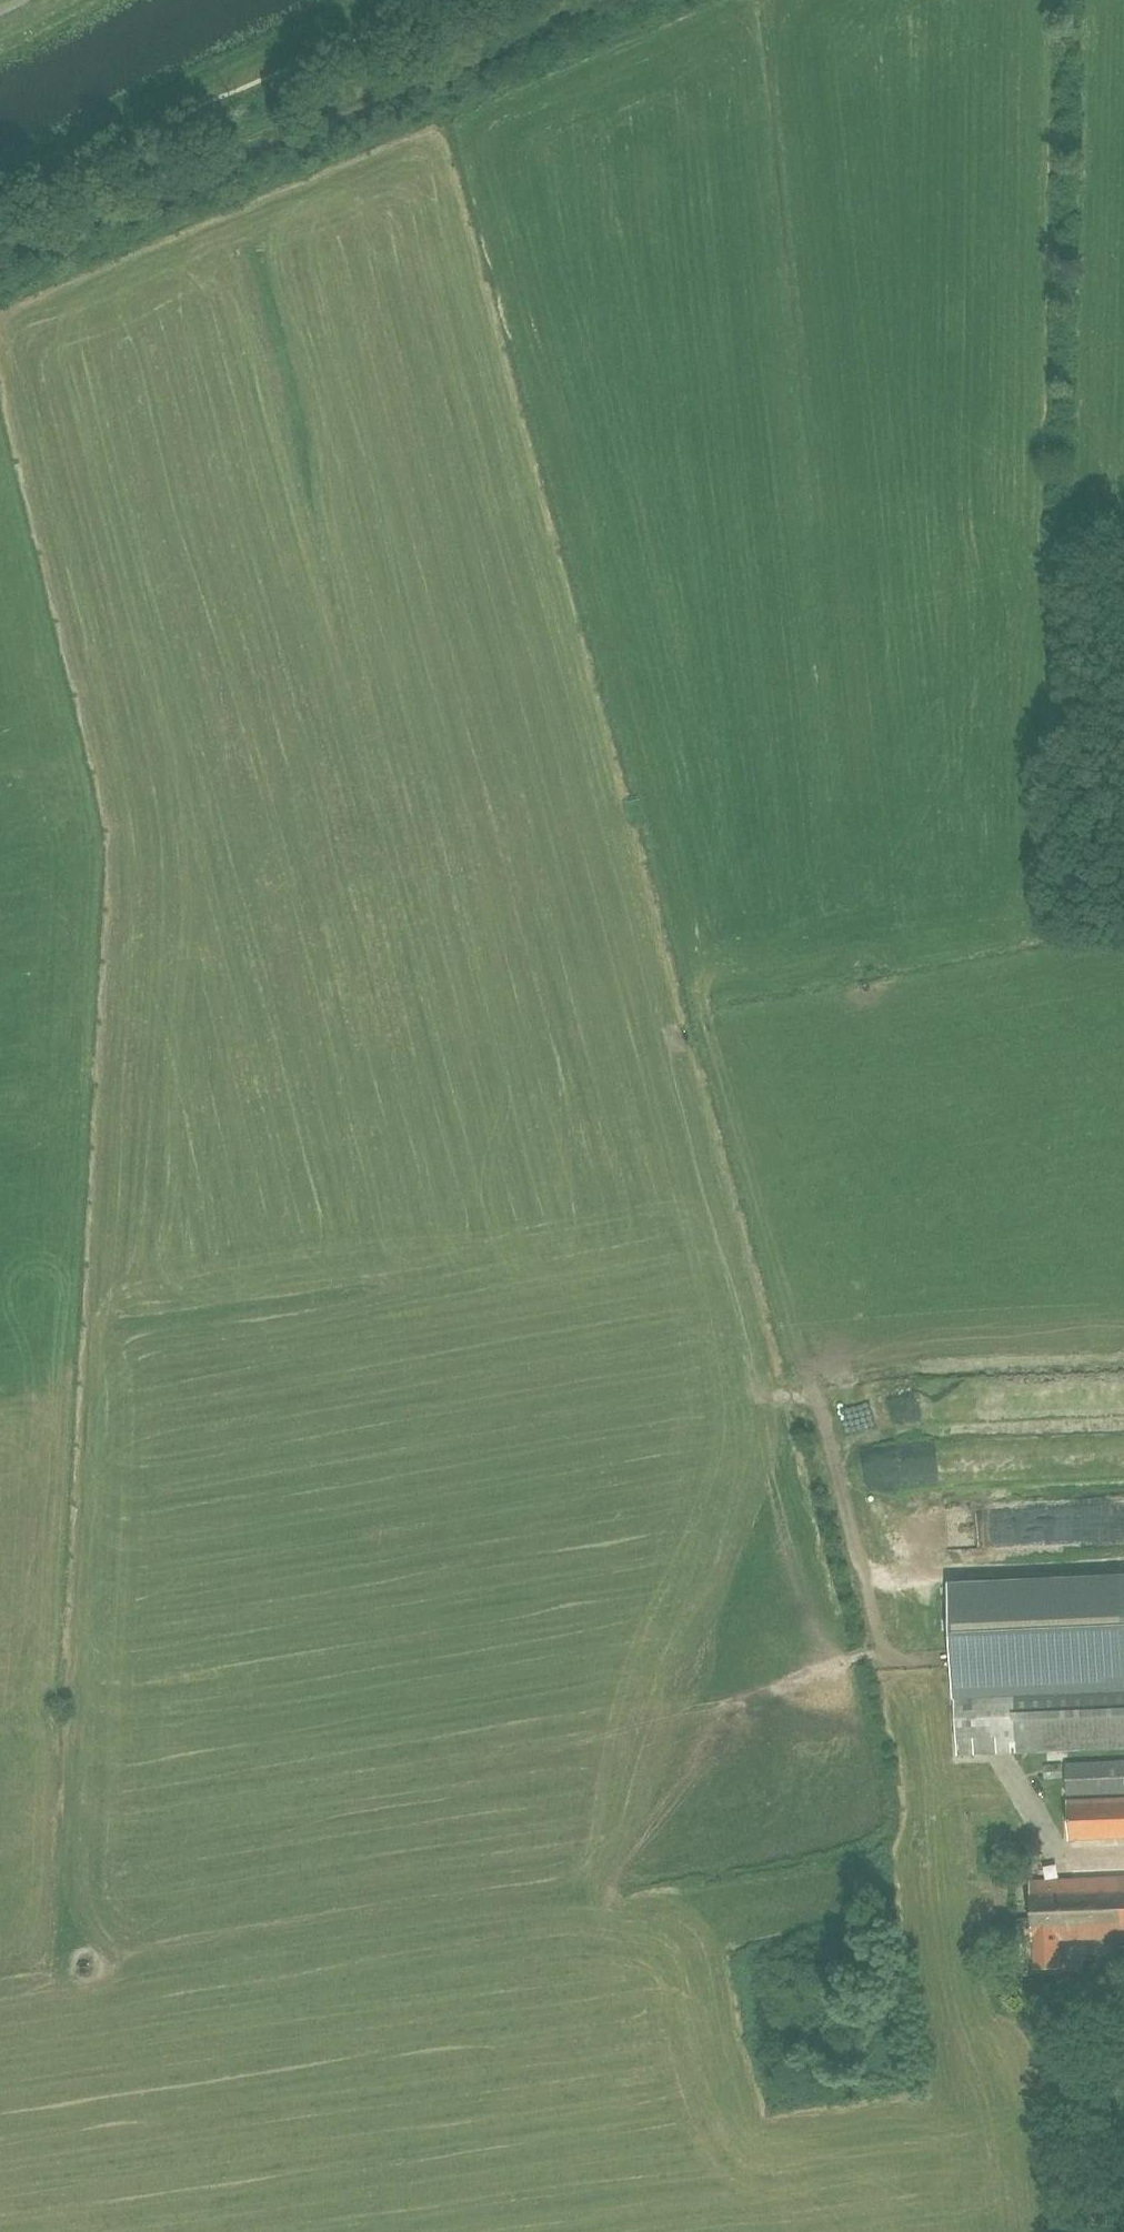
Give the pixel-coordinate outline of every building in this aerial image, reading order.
[(951,1590),(955,1682),(1123,1675),(1123,1582),(951,1590)] [(955,1682),(958,1755),(1123,1748),(1123,1675),(955,1682)] [(1071,1764),(1072,1797),(1123,1795),(1123,1762),(1071,1764)] [(1072,1820),(1073,1842),(1123,1840),(1123,1818),(1072,1820)] [(1123,1935),(1123,1875),(1032,1879),(1035,1964),(1061,1963),(1060,1937),(1123,1935)]
